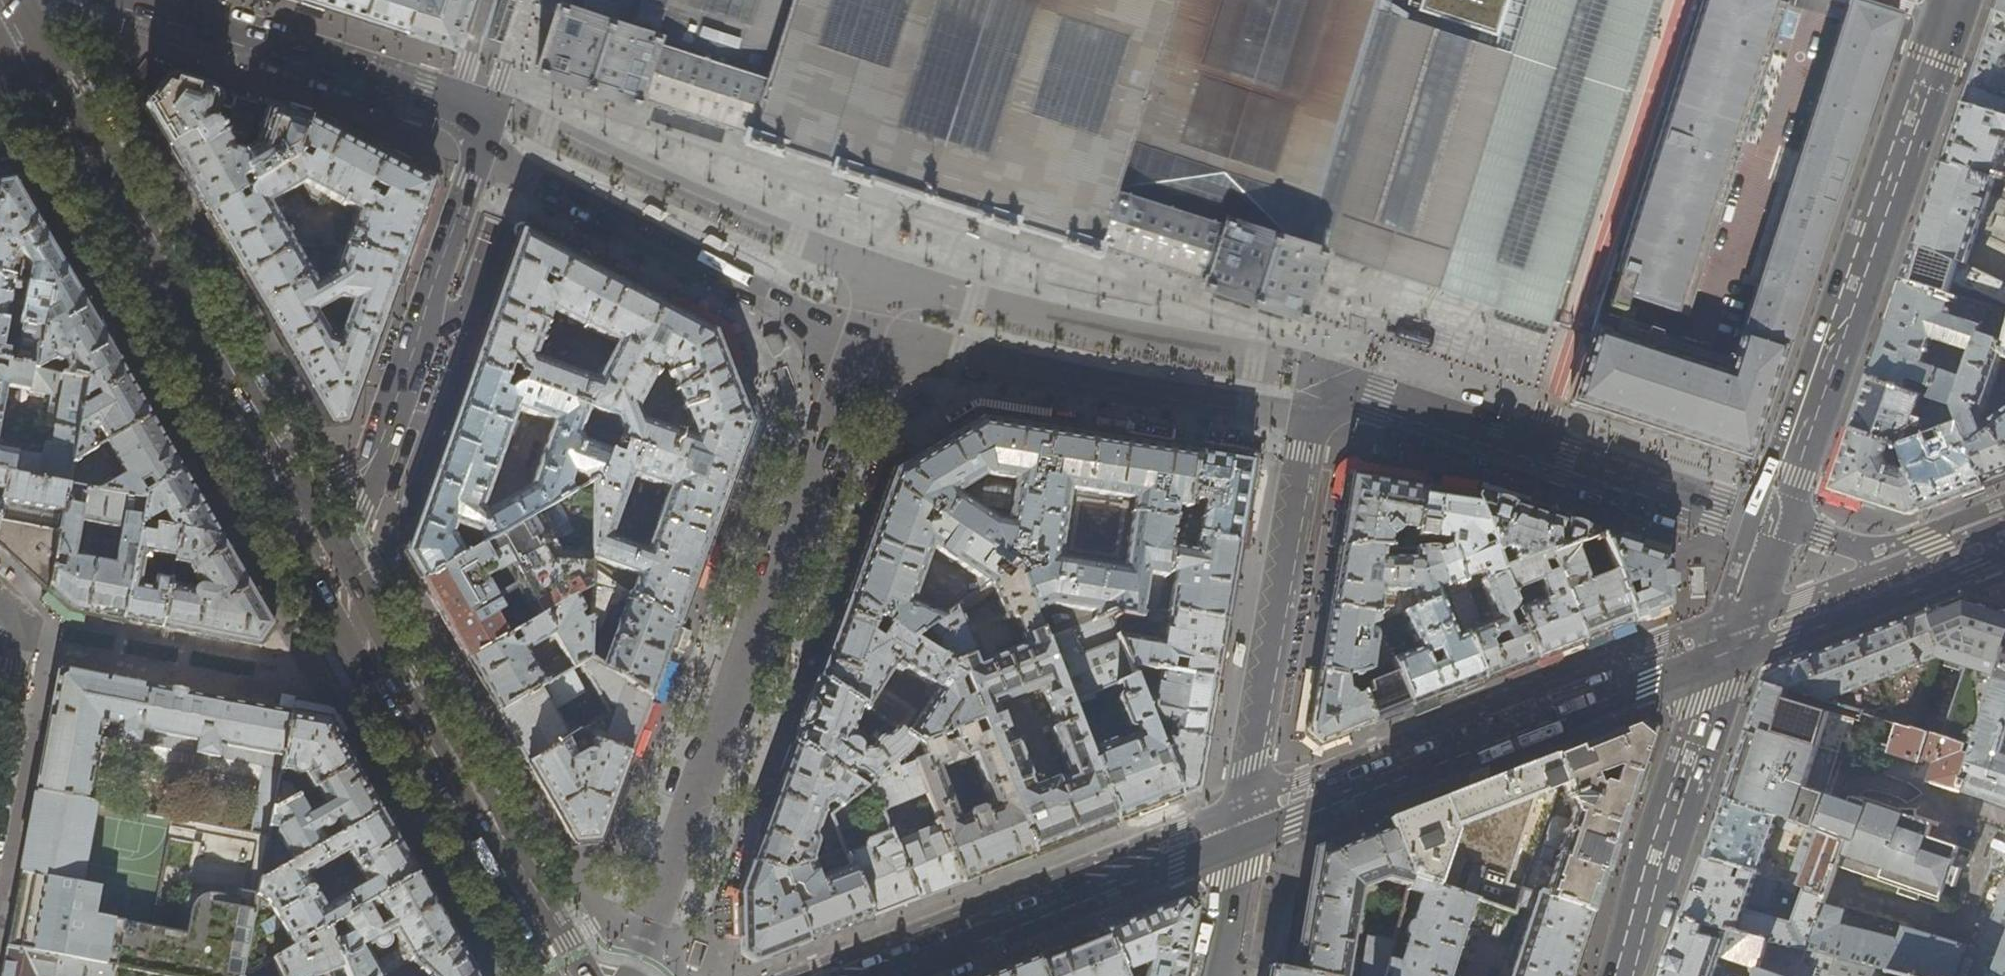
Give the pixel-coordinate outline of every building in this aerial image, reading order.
[(335,8),(405,30),(414,0),(311,0),(335,8)] [(405,30),(415,33),(452,45),(467,0),(414,0),(405,30)] [(1318,197),(1315,196),(1314,199),(1313,199),(1312,202),(1313,203),(1311,206),(1312,206),(1312,209),(1304,213),(1256,199),(1254,198),(1250,199),(1248,200),(1246,203),(1222,196),(1214,220),(1110,187),(1126,134),(1122,133),(1121,134),(1119,133),(1117,139),(788,31),(790,26),(780,23),(780,24),(704,0),(586,0),(584,7),(567,2),(561,0),(560,0),(558,4),(556,3),(553,13),(555,14),(554,17),(558,19),(546,56),(542,55),(542,58),(539,57),(537,61),(536,66),(538,67),(537,70),(547,73),(548,70),(551,71),(550,74),(560,77),(561,75),(566,77),(567,74),(569,75),(570,72),(608,84),(607,87),(608,87),(607,90),(613,92),(612,93),(622,97),(623,94),(626,95),(625,98),(636,101),(636,100),(638,100),(640,94),(744,128),(743,130),(767,137),(766,141),(767,142),(767,145),(777,148),(778,144),(783,146),(784,143),(786,144),(787,141),(824,152),(822,156),(824,157),(824,159),(828,161),(827,164),(840,168),(841,165),(852,168),(851,172),(864,176),(865,172),(869,173),(870,171),(872,172),(874,166),(880,168),(888,170),(895,172),(909,176),(924,181),(938,185),(952,189),(959,191),(967,193),(972,195),(969,203),(971,203),(970,206),(976,207),(974,212),(985,215),(987,212),(997,216),(996,219),(1010,223),(1011,219),(1015,221),(1015,218),(1017,219),(1018,215),(1056,227),(1055,231),(1056,231),(1055,234),(1061,236),(1060,239),(1070,242),(1071,240),(1083,243),(1082,246),(1093,250),(1093,247),(1096,248),(1098,241),(1116,246),(1130,250),(1202,274),(1200,280),(1202,281),(1202,283),(1212,286),(1213,284),(1216,285),(1215,287),(1226,291),(1226,289),(1231,290),(1232,288),(1234,288),(1235,285),(1273,297),(1271,300),(1273,301),(1272,304),(1277,305),(1277,307),(1287,310),(1288,308),(1291,309),(1290,311),(1300,315),(1301,312),(1304,313),(1307,303),(1304,302),(1305,298),(1302,297),(1314,262),(1318,263),(1319,260),(1321,261),(1325,250),(1380,266),(1399,272),(1419,278),(1457,289),(1476,295),(1515,306),(1550,318),(1550,316),(1654,0),(1525,0),(1509,52),(1381,8),(1384,0),(1380,0),(1318,197)] [(780,24),(780,23),(790,26),(788,31),(1117,139),(1119,133),(1121,134),(1122,133),(1126,134),(1110,187),(1214,220),(1222,196),(1246,203),(1248,200),(1250,199),(1254,198),(1256,199),(1304,213),(1312,209),(1312,206),(1311,206),(1313,203),(1312,202),(1313,199),(1314,199),(1315,196),(1318,197),(1380,0),(704,0),(780,24)] [(1417,11),(1497,38),(1509,0),(1421,0),(1417,11)] [(1613,343),(1627,301),(1685,319),(1787,6),(1767,0),(1702,0),(1609,298),(1604,296),(1593,331),(1592,334),(1594,335),(1573,398),(1572,398),(1569,405),(1576,407),(1576,406),(1694,444),(1739,458),(1739,459),(1745,461),(1748,455),(1747,454),(1765,403),(1782,354),(1783,354),(1785,348),(1784,347),(1790,328),(1791,328),(1793,325),(1792,324),(1795,314),(1799,305),(1801,301),(1800,301),(1807,281),(1809,277),(1808,277),(1815,257),(1816,258),(1817,254),(1816,253),(1821,240),(1823,234),(1824,234),(1825,230),(1824,230),(1831,210),(1832,210),(1833,206),(1832,206),(1839,186),(1840,187),(1841,183),(1847,163),(1848,163),(1850,159),(1849,159),(1854,144),(1856,139),(1858,136),(1857,135),(1864,115),(1865,116),(1866,112),(1865,112),(1872,92),(1873,92),(1874,88),(1873,88),(1880,68),(1881,68),(1882,65),(1881,64),(1888,46),(1889,46),(1890,42),(1889,42),(1894,28),(1895,24),(1896,24),(1897,22),(1898,23),(1898,21),(1895,20),(1895,21),(1868,12),(1872,0),(1848,0),(1847,3),(1846,3),(1844,7),(1846,7),(1840,26),(1839,26),(1837,30),(1838,31),(1832,50),(1831,50),(1830,54),(1831,54),(1825,73),(1824,73),(1823,77),(1817,98),(1816,97),(1815,101),(1816,101),(1810,121),(1809,121),(1808,124),(1809,124),(1802,146),(1801,146),(1800,149),(1801,150),(1794,169),(1793,169),(1792,173),(1793,173),(1787,193),(1786,193),(1785,197),(1779,217),(1778,217),(1777,221),(1778,221),(1771,241),(1770,241),(1770,244),(1770,245),(1764,264),(1763,264),(1762,268),(1763,268),(1756,289),(1755,288),(1754,292),(1755,293),(1749,311),(1748,311),(1747,315),(1748,316),(1741,336),(1740,336),(1739,340),(1740,340),(1735,357),(1734,357),(1733,359),(1733,361),(1734,361),(1729,378),(1728,377),(1727,379),(1710,374),(1710,373),(1706,371),(1706,373),(1692,368),(1692,367),(1689,366),(1688,367),(1674,363),(1675,361),(1672,361),(1670,360),(1670,361),(1656,356),(1656,355),(1652,354),(1652,355),(1637,350),(1638,349),(1635,348),(1634,350),(1620,345),(1620,344),(1617,343),(1616,344),(1613,343)] [(1998,7),(1997,10),(2004,12),(2004,0),(2000,0),(1998,7)] [(1997,10),(1990,27),(1980,58),(1964,104),(2004,117),(2004,12),(1997,10)] [(163,151),(168,148),(144,107),(170,75),(194,83),(208,88),(210,81),(167,68),(166,70),(152,66),(128,95),(163,151)] [(194,83),(170,75),(144,107),(168,148),(171,153),(206,212),(296,161),(308,120),(291,115),(208,88),(194,83)] [(1964,104),(1955,131),(1944,161),(1997,177),(2003,178),(2004,173),(2004,117),(1964,104)] [(402,266),(403,265),(408,267),(433,201),(427,199),(431,186),(430,184),(420,178),(422,172),(422,166),(377,143),(372,153),(365,150),(356,145),(360,139),(315,115),(311,122),(308,120),(296,161),(206,212),(221,239),(243,277),(294,248),(268,203),(302,183),(360,212),(348,247),(402,266)] [(1923,222),(1976,237),(1980,226),(1989,228),(1993,217),(2001,219),(2004,207),(2004,203),(1990,198),(1997,177),(1944,161),(1934,190),(1923,222)] [(17,171),(0,174),(0,183),(14,180),(22,195),(29,191),(17,171)] [(0,183),(0,279),(19,282),(20,278),(11,276),(12,267),(18,268),(19,257),(14,257),(14,254),(19,253),(22,249),(17,242),(41,228),(27,203),(22,195),(14,180),(0,183)] [(1903,281),(1988,307),(2002,312),(2004,312),(2004,281),(1967,264),(1976,237),(1923,222),(1911,258),(1903,281)] [(61,262),(41,228),(17,242),(22,249),(25,254),(22,269),(31,271),(30,279),(20,278),(19,282),(52,288),(47,314),(80,294),(61,262)] [(486,329),(480,327),(472,347),(466,365),(472,367),(508,379),(512,366),(526,371),(526,374),(528,376),(524,385),(589,408),(582,428),(617,440),(729,484),(750,426),(732,380),(714,332),(666,307),(627,287),(624,285),(609,277),(606,276),(526,234),(522,232),(486,329)] [(402,266),(348,247),(339,272),(316,285),(294,248),(243,277),(280,339),(330,426),(345,425),(395,287),(402,266)] [(19,282),(0,279),(0,321),(3,322),(6,306),(8,305),(10,295),(8,295),(9,287),(25,289),(18,324),(23,325),(44,329),(47,314),(52,288),(19,282)] [(1884,320),(1889,322),(1903,282),(1897,280),(1884,320)] [(1973,351),(1988,307),(1903,281),(1903,282),(1889,322),(1885,334),(1880,349),(1871,374),(1870,377),(1954,405),(1970,360),(1962,358),(1959,365),(1950,362),(1947,371),(1923,363),(1932,337),(1973,351)] [(80,294),(47,314),(44,329),(37,370),(47,372),(43,366),(56,358),(58,360),(60,362),(64,362),(65,360),(70,368),(64,375),(89,380),(119,362),(98,326),(80,294)] [(1988,307),(1973,351),(1970,360),(1954,405),(1961,423),(1985,485),(1994,482),(2004,477),(2004,410),(1981,427),(1980,422),(2003,357),(1996,330),(2002,312),(1988,307)] [(2002,312),(1996,330),(2003,357),(2004,358),(2004,312),(2002,312)] [(3,322),(0,321),(0,362),(6,364),(8,352),(2,350),(4,337),(11,339),(14,323),(3,322)] [(44,329),(23,325),(15,366),(37,370),(44,329)] [(1880,349),(1885,334),(1879,332),(1865,372),(1871,374),(1880,349)] [(1679,342),(1672,361),(1675,361),(1674,363),(1688,367),(1689,366),(1692,367),(1692,368),(1706,373),(1706,371),(1710,373),(1710,374),(1727,379),(1728,377),(1729,378),(1734,361),(1733,361),(1733,359),(1679,342)] [(6,364),(0,362),(0,417),(5,389),(9,388),(50,395),(47,407),(58,409),(54,428),(78,432),(83,410),(85,398),(89,380),(64,375),(47,372),(37,370),(15,366),(6,364)] [(119,362),(89,380),(85,398),(97,391),(101,399),(83,410),(78,432),(73,462),(96,449),(88,435),(99,428),(107,442),(151,417),(134,387),(119,362)] [(521,395),(504,389),(508,379),(472,367),(415,525),(405,554),(409,562),(420,581),(462,557),(450,537),(453,527),(477,535),(483,545),(571,495),(567,487),(572,473),(582,477),(587,486),(593,482),(617,440),(582,428),(589,408),(524,385),(521,395)] [(1870,377),(1863,398),(1859,410),(1853,428),(1852,430),(1893,443),(1894,440),(1905,444),(1922,439),(1947,428),(1961,423),(1954,405),(1870,377)] [(749,409),(761,405),(752,381),(740,385),(749,409)] [(1859,410),(1863,398),(1857,396),(1846,426),(1853,428),(1859,410)] [(151,417),(107,442),(96,449),(73,462),(68,486),(137,499),(144,495),(138,485),(148,479),(154,489),(183,471),(163,438),(151,417)] [(1051,430),(1049,430),(980,419),(952,436),(940,443),(916,457),(908,462),(894,471),(889,485),(919,504),(922,494),(933,498),(928,510),(1013,567),(1016,569),(1028,565),(1051,430)] [(1985,485),(1961,423),(1947,428),(1952,440),(1950,441),(1949,442),(1948,444),(1947,446),(1947,448),(1947,450),(1947,451),(1947,453),(1948,454),(1947,454),(1949,460),(1938,464),(1931,461),(1922,439),(1905,444),(1911,461),(1909,463),(1926,508),(1957,496),(1985,485)] [(7,474),(68,486),(73,462),(78,432),(54,428),(49,459),(0,450),(0,473),(7,474)] [(1094,437),(1076,434),(1051,430),(1028,565),(1016,569),(1044,640),(1107,616),(1112,613),(1127,616),(1145,619),(1150,617),(1157,611),(1162,578),(1167,548),(1169,536),(1180,537),(1192,465),(1199,454),(1171,450),(1163,449),(1094,437)] [(1852,430),(1852,431),(1844,453),(1842,458),(1832,489),(1836,490),(1862,499),(1875,503),(1910,514),(1926,508),(1909,463),(1896,459),(1891,450),(1893,443),(1852,430)] [(677,628),(712,533),(729,484),(617,440),(593,482),(591,572),(677,628)] [(1252,463),(1201,455),(1199,454),(1192,465),(1180,537),(1196,540),(1237,547),(1244,505),(1252,463)] [(183,471),(154,489),(144,495),(137,499),(145,500),(140,524),(155,527),(161,528),(162,522),(157,515),(163,512),(174,531),(179,532),(218,539),(221,537),(195,492),(183,471)] [(68,486),(7,474),(0,505),(0,548),(14,560),(48,591),(68,486)] [(1396,485),(1368,480),(1351,478),(1346,503),(1345,512),(1339,548),(1338,549),(1385,550),(1416,550),(1426,489),(1424,489),(1396,485)] [(591,572),(593,482),(587,486),(571,495),(483,545),(462,557),(420,581),(441,617),(466,660),(576,597),(590,589),(591,572)] [(1441,483),(1440,492),(1457,494),(1476,497),(1477,489),(1441,483)] [(919,504),(889,485),(881,507),(878,515),(874,526),(872,532),(868,544),(847,598),(878,617),(881,607),(891,611),(886,623),(912,639),(927,628),(1013,567),(928,510),(919,504)] [(140,524),(145,500),(137,499),(68,486),(48,591),(70,611),(90,615),(122,621),(133,560),(126,559),(128,551),(135,552),(139,532),(140,524)] [(1440,492),(1426,489),(1416,550),(1430,550),(1449,596),(1466,590),(1480,585),(1501,577),(1499,571),(1476,497),(1457,494),(1440,492)] [(1529,506),(1480,490),(1477,497),(1518,510),(1527,513),(1529,506)] [(1862,499),(1836,490),(1835,494),(1861,503),(1862,499)] [(1477,497),(1476,497),(1499,571),(1545,553),(1546,558),(1570,549),(1578,545),(1600,537),(1580,531),(1569,527),(1546,519),(1527,513),(1518,510),(1477,497)] [(1583,523),(1548,512),(1546,519),(1569,527),(1580,531),(1583,523)] [(398,552),(405,554),(415,525),(408,522),(398,552)] [(174,531),(161,528),(155,527),(154,535),(139,532),(135,552),(133,560),(122,621),(139,624),(161,628),(170,579),(156,576),(153,590),(139,587),(146,552),(174,558),(179,532),(174,531)] [(221,537),(218,539),(179,532),(174,558),(170,579),(161,628),(210,637),(258,647),(273,626),(247,581),(221,537)] [(1633,622),(1600,537),(1578,545),(1580,550),(1585,548),(1598,580),(1592,582),(1588,572),(1580,575),(1570,549),(1546,558),(1582,642),(1583,641),(1604,633),(1633,622)] [(1641,550),(1600,537),(1633,622),(1664,610),(1669,608),(1667,558),(1641,550)] [(1226,613),(1237,547),(1196,540),(1194,552),(1167,548),(1162,578),(1172,579),(1166,613),(1224,625),(1226,613)] [(1384,559),(1385,550),(1338,549),(1334,577),(1328,608),(1373,616),(1376,624),(1394,617),(1401,614),(1449,596),(1430,550),(1416,550),(1415,559),(1384,559)] [(1582,642),(1546,558),(1545,553),(1499,571),(1501,577),(1535,660),(1536,659),(1556,652),(1560,650),(1582,642)] [(980,721),(985,732),(1033,855),(1084,835),(1116,823),(1089,755),(1069,704),(1044,640),(1016,569),(1013,567),(927,628),(926,631),(927,634),(930,638),(932,639),(935,640),(937,645),(932,652),(962,672),(963,676),(971,696),(980,721)] [(669,649),(677,628),(591,572),(590,589),(590,617),(589,660),(651,700),(667,654),(669,649)] [(1501,577),(1480,585),(1494,622),(1481,627),(1466,590),(1449,596),(1482,680),(1510,670),(1535,660),(1501,577)] [(1482,680),(1449,596),(1401,614),(1416,651),(1390,661),(1391,661),(1410,709),(1443,696),(1482,680)] [(1968,596),(1949,603),(1930,611),(1943,646),(1915,726),(1968,743),(1972,733),(1971,731),(1972,729),(1981,732),(1999,677),(1989,674),(1996,655),(2004,658),(2004,608),(1987,602),(1968,596)] [(582,614),(583,612),(583,610),(576,597),(466,660),(478,680),(496,713),(566,673),(579,666),(589,660),(590,617),(581,623),(581,622),(581,621),(581,620),(581,619),(580,618),(579,617),(577,617),(582,614)] [(883,633),(874,627),(878,617),(847,598),(834,635),(818,679),(919,743),(938,736),(951,731),(970,724),(980,721),(971,696),(962,700),(956,683),(960,675),(961,676),(963,676),(962,672),(932,652),(912,639),(886,623),(883,633)] [(1380,634),(1376,624),(1373,616),(1328,608),(1325,625),(1323,638),(1318,671),(1345,675),(1360,674),(1391,661),(1390,661),(1380,634)] [(1166,613),(1157,611),(1150,617),(1165,619),(1161,644),(1123,638),(1127,616),(1112,613),(1107,616),(1127,666),(1215,681),(1223,631),(1224,625),(1166,613)] [(1768,673),(1766,681),(1792,689),(1914,728),(1915,726),(1943,646),(1930,611),(1850,642),(1768,673)] [(1127,666),(1107,616),(1044,640),(1069,704),(1117,685),(1120,694),(1119,694),(1117,698),(1117,700),(1116,701),(1125,726),(1126,725),(1128,727),(1129,727),(1131,727),(1132,728),(1134,727),(1137,737),(1089,755),(1116,823),(1125,819),(1179,798),(1127,666)] [(1398,627),(1394,617),(1376,624),(1380,634),(1398,627)] [(681,653),(689,632),(677,628),(669,649),(681,653)] [(1604,633),(1583,641),(1585,648),(1607,640),(1604,633)] [(1539,666),(1563,657),(1560,650),(1556,652),(1536,659),(1539,666)] [(651,700),(589,660),(579,666),(607,713),(589,723),(591,727),(583,731),(581,727),(576,730),(576,728),(572,730),(576,736),(570,739),(554,710),(579,695),(566,673),(496,713),(506,730),(527,765),(545,797),(573,845),(599,843),(601,836),(607,821),(609,815),(630,755),(650,703),(651,700)] [(1999,677),(1981,732),(1976,746),(1978,747),(1963,793),(2004,807),(2004,660),(1999,677)] [(1360,674),(1362,696),(1372,723),(1387,717),(1410,709),(1391,661),(1360,674)] [(1196,791),(1212,702),(1215,681),(1127,666),(1179,798),(1195,792),(1196,791)] [(49,723),(35,793),(37,793),(96,804),(103,805),(105,797),(88,794),(99,737),(272,769),(271,773),(266,772),(258,818),(236,814),(233,829),(268,835),(272,813),(291,714),(288,713),(288,712),(284,712),(284,713),(191,695),(191,694),(177,691),(165,689),(165,690),(66,671),(62,670),(62,671),(58,673),(57,673),(56,677),(57,678),(52,704),(51,704),(50,708),(51,708),(49,723)] [(1318,671),(1317,672),(1313,697),(1308,726),(1307,734),(1319,744),(1340,736),(1372,723),(1362,696),(1360,674),(1345,675),(1318,671)] [(919,743),(818,679),(796,739),(794,745),(846,777),(854,767),(873,780),(909,751),(919,743)] [(1792,689),(1766,681),(1760,698),(1749,728),(1730,784),(1726,798),(1768,812),(1774,796),(1852,827),(1862,834),(1858,845),(1864,848),(1867,854),(1860,875),(1899,887),(1897,895),(1918,901),(1920,895),(1942,902),(1947,886),(1956,889),(1962,871),(1954,868),(1961,849),(1929,839),(1934,824),(1917,818),(1916,810),(1903,809),(1902,814),(1855,799),(1853,804),(1833,798),(1859,717),(1789,697),(1792,689)] [(306,717),(291,714),(272,813),(298,798),(292,787),(294,778),(296,779),(298,774),(299,775),(301,776),(303,776),(304,775),(309,786),(307,787),(310,791),(316,787),(354,766),(340,741),(328,721),(306,717)] [(1597,740),(1631,726),(1629,720),(1549,751),(1552,757),(1597,740)] [(1552,821),(1540,859),(1550,862),(1555,847),(1560,849),(1544,899),(1591,915),(1614,847),(1617,840),(1653,732),(1642,722),(1631,726),(1597,740),(1552,757),(1550,758),(1561,785),(1572,813),(1569,822),(1558,819),(1552,821)] [(938,736),(919,743),(923,757),(913,761),(926,793),(939,827),(961,883),(996,869),(1033,855),(985,732),(975,736),(970,724),(951,731),(954,741),(941,746),(938,736)] [(846,777),(794,745),(773,803),(770,811),(751,862),(751,864),(781,874),(810,862),(816,843),(815,838),(813,835),(815,828),(817,829),(824,812),(822,811),(824,805),(827,805),(829,804),(831,803),(832,800),(842,805),(847,801),(863,788),(846,777)] [(913,761),(909,751),(873,780),(870,783),(883,817),(893,844),(916,900),(938,892),(961,883),(939,827),(907,839),(888,808),(926,793),(913,761)] [(1543,792),(1561,785),(1550,758),(1485,783),(1405,814),(1385,822),(1409,879),(1475,900),(1513,914),(1516,907),(1521,891),(1522,890),(1507,884),(1534,800),(1545,796),(1543,792)] [(365,785),(354,766),(316,787),(326,806),(309,816),(298,798),(272,813),(268,835),(259,882),(381,811),(365,785)] [(95,807),(96,804),(37,793),(35,793),(35,794),(34,794),(34,796),(35,796),(30,819),(29,818),(29,821),(30,821),(25,844),(24,846),(25,846),(21,869),(20,868),(19,871),(20,871),(15,902),(6,948),(76,962),(77,954),(74,950),(67,949),(79,885),(81,885),(81,883),(80,883),(81,880),(80,880),(84,859),(85,859),(86,856),(85,855),(89,834),(90,834),(91,831),(90,831),(94,807),(95,807)] [(1774,796),(1768,812),(1778,815),(1799,823),(1807,826),(1846,842),(1837,868),(1860,875),(1867,854),(1864,848),(1858,845),(1862,834),(1852,827),(1774,796)] [(1794,832),(1799,823),(1778,815),(1726,798),(1716,826),(1705,858),(1772,877),(1775,865),(1764,861),(1778,818),(1780,826),(1794,832)] [(862,837),(847,801),(842,805),(830,815),(833,823),(839,840),(843,849),(871,918),(878,915),(916,900),(893,844),(883,817),(877,819),(872,831),(873,833),(862,837)] [(751,862),(770,811),(758,806),(739,858),(751,862)] [(273,960),(328,928),(418,875),(398,841),(381,811),(259,882),(255,901),(241,975),(246,975),(273,960)] [(1385,822),(1371,827),(1348,836),(1326,845),(1310,851),(1301,908),(1292,974),(1303,975),(1383,975),(1387,962),(1392,941),(1367,935),(1363,960),(1349,958),(1361,889),(1385,880),(1406,887),(1409,879),(1385,822)] [(835,841),(839,840),(833,823),(828,825),(835,841)] [(1799,885),(1806,887),(1827,894),(1837,868),(1846,842),(1807,826),(1792,870),(1802,874),(1799,885)] [(810,862),(781,874),(783,879),(790,898),(807,942),(845,928),(871,918),(843,849),(823,857),(829,875),(818,879),(812,861),(810,862)] [(1776,878),(1772,877),(1705,858),(1697,882),(1685,916),(1807,950),(1824,904),(1827,894),(1806,887),(1793,922),(1748,909),(1750,903),(1768,908),(1776,878)] [(745,878),(751,864),(739,859),(728,889),(740,894),(745,878)] [(781,874),(751,864),(745,878),(740,894),(740,907),(740,937),(741,955),(754,963),(797,946),(807,942),(790,898),(778,903),(770,885),(783,879),(781,874)] [(410,961),(426,951),(433,962),(458,946),(434,904),(418,875),(328,928),(347,975),(384,975),(410,961)] [(1406,887),(1406,890),(1421,895),(1412,924),(1408,927),(1406,930),(1405,935),(1407,941),(1399,966),(1387,962),(1383,975),(1453,975),(1458,961),(1456,961),(1458,954),(1457,950),(1457,947),(1458,945),(1465,947),(1468,939),(1461,937),(1461,936),(1461,933),(1463,932),(1465,930),(1468,923),(1470,923),(1476,906),(1474,905),(1475,900),(1409,879),(1406,887)] [(1824,904),(1807,950),(1838,958),(1893,971),(1902,974),(1911,975),(2004,975),(2004,889),(1983,952),(1905,928),(1906,924),(1847,908),(1845,911),(1824,904)] [(1591,915),(1544,899),(1521,891),(1516,907),(1530,912),(1509,975),(1571,975),(1591,915)] [(255,901),(205,892),(192,901),(192,903),(189,903),(188,905),(191,906),(177,975),(241,975),(255,901)] [(1105,931),(1123,975),(1141,975),(1150,962),(1152,951),(1186,958),(1197,909),(1185,900),(1130,921),(1105,931)] [(740,937),(740,907),(726,907),(726,937),(740,937)] [(1807,950),(1685,916),(1670,961),(1666,971),(1665,975),(1798,975),(1807,950)] [(328,928),(273,960),(280,975),(347,975),(328,928)] [(1036,958),(1042,975),(1123,975),(1105,931),(1071,944),(1036,958)] [(458,946),(433,962),(426,951),(410,961),(425,975),(476,975),(475,974),(458,946)] [(76,962),(6,948),(0,975),(113,975),(114,969),(76,962)] [(1838,958),(1807,950),(1798,975),(1833,975),(1838,958)] [(1186,958),(1152,951),(1150,962),(1141,975),(1182,975),(1186,958)] [(1036,958),(993,974),(989,975),(1042,975),(1036,958)] [(1893,971),(1838,958),(1833,975),(1892,975),(1893,971)] [(273,960),(246,975),(280,975),(273,960)]
